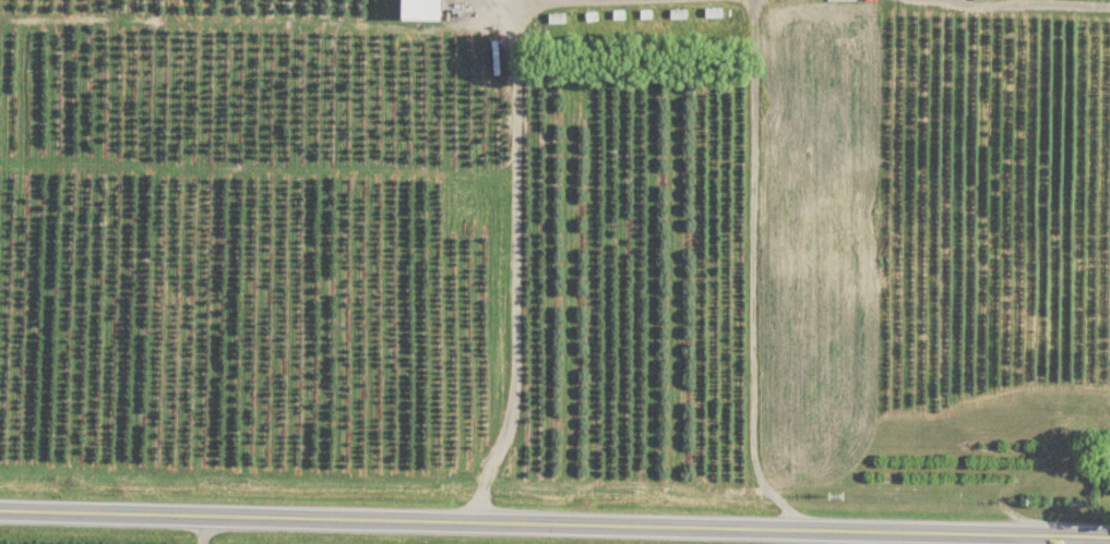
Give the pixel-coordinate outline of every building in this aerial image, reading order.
[(722,11),(706,12),(707,20),(723,19),(722,11)]
